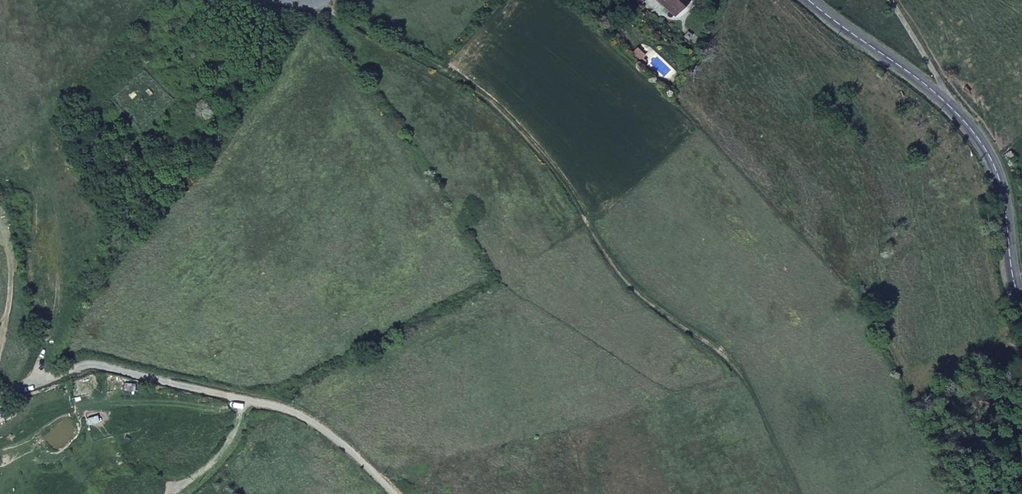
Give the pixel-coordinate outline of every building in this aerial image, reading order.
[(673,16),(687,0),(656,0),(673,16)] [(629,51),(637,58),(641,54),(642,53),(634,45),(629,51)]
